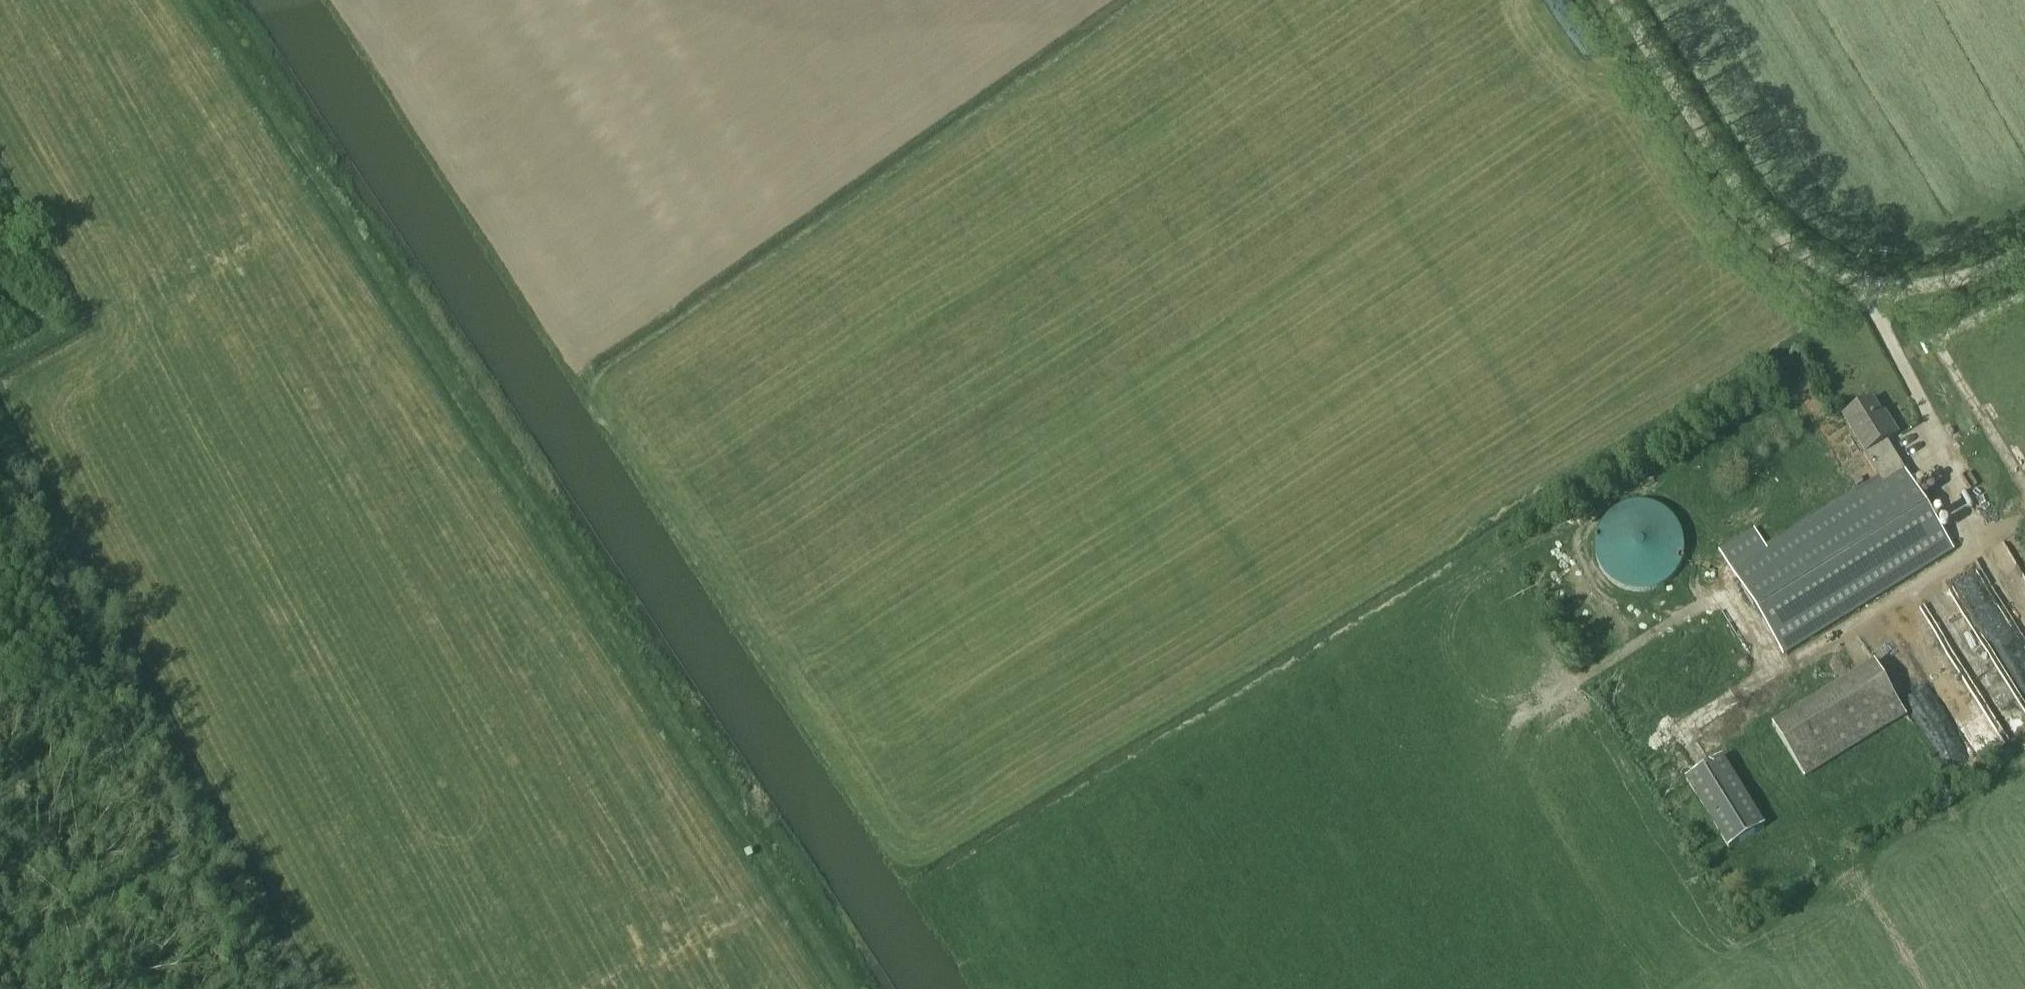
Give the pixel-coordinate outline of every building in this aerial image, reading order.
[(1955,551),(1906,472),(1887,441),(1898,435),(1889,420),(1886,422),(1873,400),(1845,418),(1867,454),(1865,455),(1878,478),(1766,546),(1756,529),(1719,551),(1784,656),(1955,551)] [(1642,592),(1646,592),(1649,592),(1653,591),(1657,589),(1660,588),(1664,586),(1667,584),(1670,581),(1673,578),(1676,575),(1678,572),(1680,569),(1681,565),(1683,562),(1684,558),(1685,554),(1685,550),(1685,546),(1685,542),(1684,538),(1683,534),(1682,531),(1680,527),(1678,524),(1676,521),(1673,518),(1671,515),(1668,513),(1664,510),(1661,508),(1658,507),(1654,505),(1650,504),(1647,504),(1643,503),(1639,503),(1635,504),(1631,504),(1627,505),(1624,506),(1620,508),(1617,510),(1614,512),(1611,515),(1608,517),(1606,520),(1603,523),(1601,527),(1600,530),(1598,534),(1597,537),(1596,541),(1596,545),(1596,549),(1596,553),(1597,556),(1597,560),(1599,564),(1600,568),(1602,571),(1604,574),(1607,577),(1609,580),(1612,583),(1616,585),(1619,587),(1622,589),(1626,590),(1630,591),(1634,592),(1638,592),(1642,592)] [(1874,662),(1773,726),(1806,779),(1908,716),(1874,662)] [(1766,827),(1723,757),(1681,783),(1724,853),(1766,827)]
